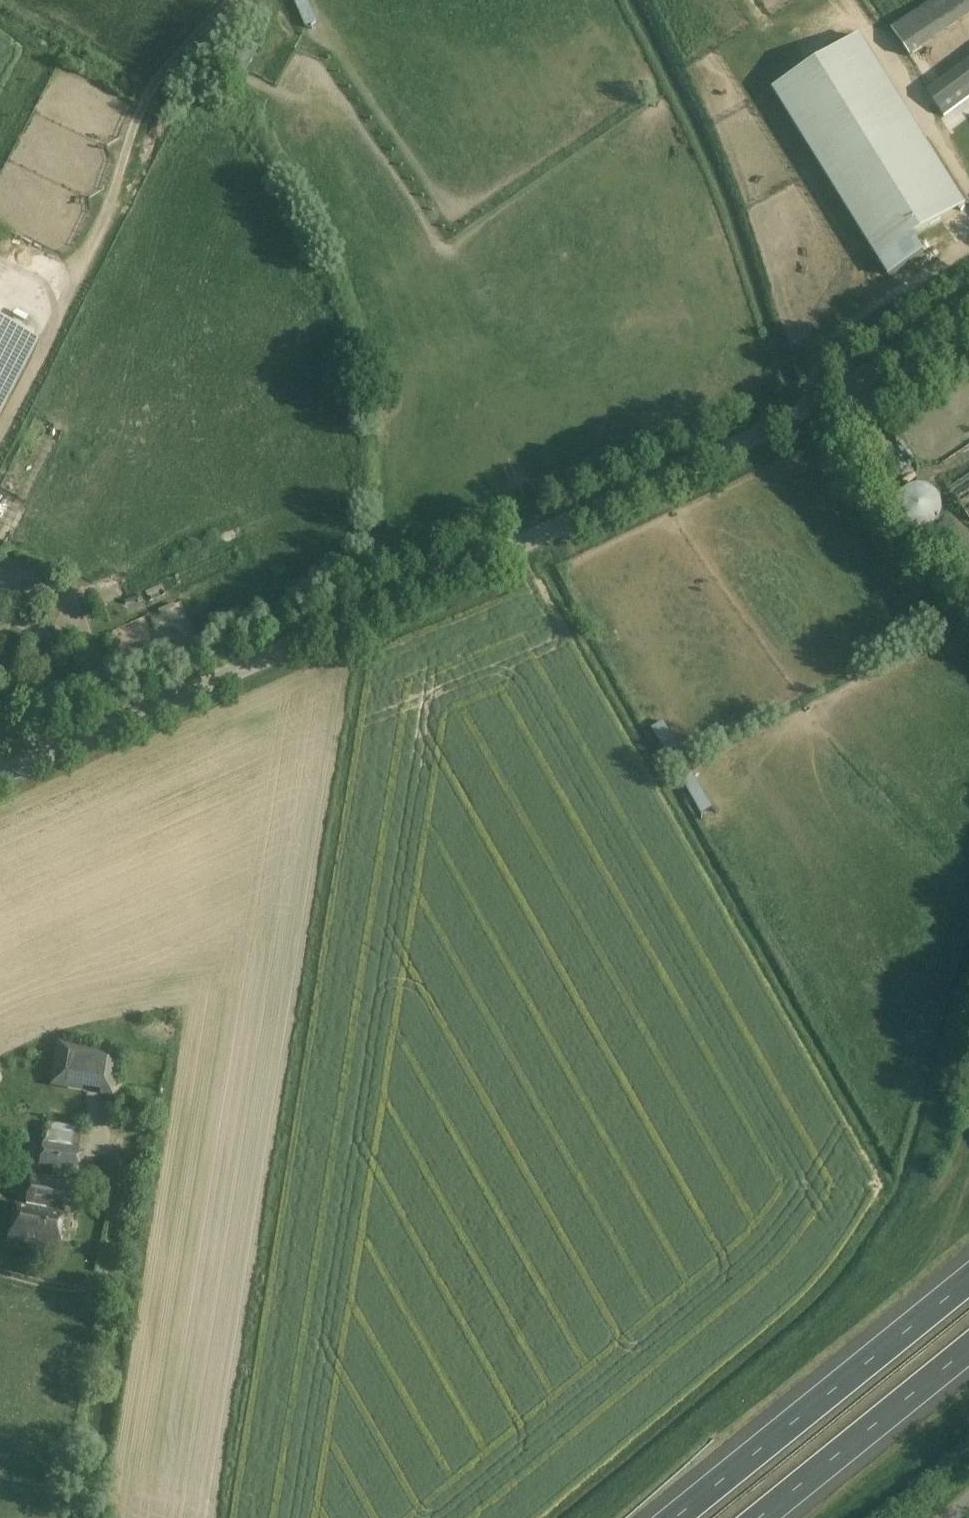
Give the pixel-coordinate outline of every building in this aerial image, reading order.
[(305,26),(317,21),(307,0),(293,0),(305,26)] [(901,63),(968,22),(968,0),(924,0),(879,27),(901,63)] [(963,208),(857,37),(771,90),(877,261),(887,278),(924,255),(914,238),(963,208)] [(258,47),(245,40),(226,77),(238,84),(258,47)] [(938,118),(968,96),(968,57),(919,92),(938,118)] [(0,324),(0,414),(37,343),(0,324)] [(923,485),(920,485),(918,485),(916,485),(913,486),(911,486),(909,487),(906,490),(904,491),(902,493),(901,494),(899,497),(898,499),(897,501),(897,504),(897,507),(897,509),(897,512),(897,514),(898,517),(900,519),(901,521),(902,523),(904,525),(906,526),(907,527),(909,528),(911,529),(913,530),(916,530),(918,531),(920,531),(923,531),(926,530),(928,529),(931,528),(933,527),(935,525),(937,523),(938,521),(940,519),(941,516),(942,514),(942,512),(942,510),(942,508),(942,506),(942,504),(942,501),(941,499),(940,497),(938,495),(937,493),(935,491),(933,489),(931,488),(928,487),(926,486),(923,485)] [(115,629),(127,659),(158,647),(146,617),(115,629)] [(683,756),(664,722),(652,728),(672,763),(683,756)] [(681,778),(702,814),(713,807),(693,772),(681,778)] [(118,1053),(58,1043),(51,1085),(111,1095),(118,1053)] [(52,1124),(48,1123),(45,1144),(43,1143),(40,1165),(75,1171),(78,1149),(81,1129),(57,1125),(56,1126),(52,1126),(52,1124)] [(66,1183),(40,1178),(37,1192),(28,1191),(25,1205),(16,1204),(9,1238),(57,1247),(64,1208),(61,1208),(66,1183)]
